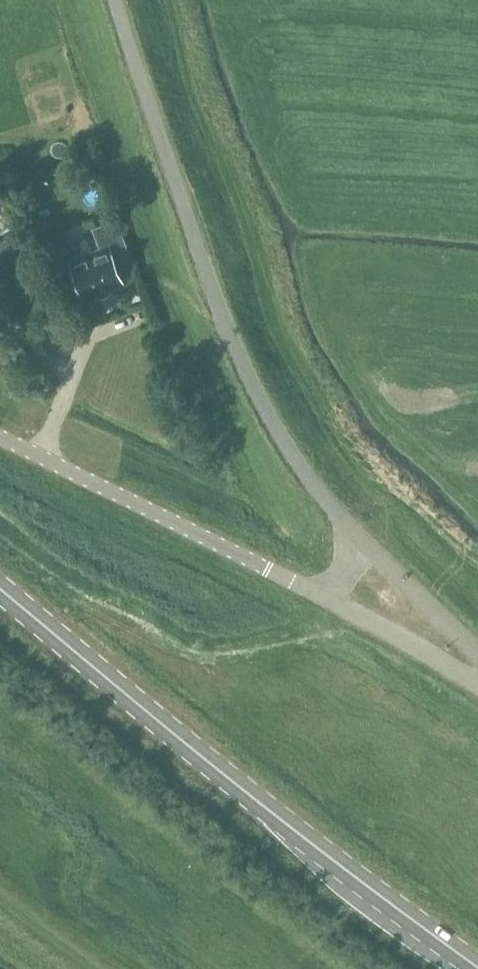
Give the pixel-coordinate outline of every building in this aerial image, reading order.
[(69,259),(83,294),(95,289),(97,293),(98,292),(109,287),(109,288),(110,287),(109,284),(122,279),(112,254),(127,248),(115,218),(93,227),(101,247),(69,259)]
